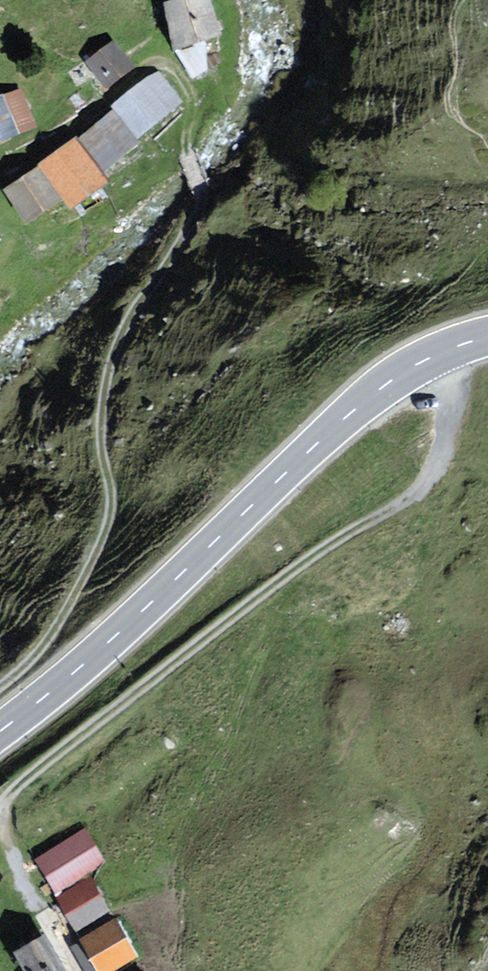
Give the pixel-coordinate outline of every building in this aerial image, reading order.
[(164,3),(179,48),(221,34),(210,0),(174,0),(164,3)] [(114,41),(86,62),(107,89),(134,68),(114,41)] [(156,78),(115,112),(142,144),(183,109),(156,78)] [(0,101),(0,150),(37,133),(19,92),(0,101)] [(115,120),(82,144),(103,173),(137,149),(115,120)] [(75,144),(40,171),(71,211),(106,185),(75,144)] [(38,176),(8,196),(27,225),(57,205),(38,176)] [(85,835),(39,864),(59,896),(105,867),(85,835)] [(92,885),(58,903),(76,935),(110,917),(92,885)] [(85,945),(101,970),(119,970),(136,961),(115,927),(85,945)] [(45,940),(19,954),(29,970),(62,970),(45,940)]
